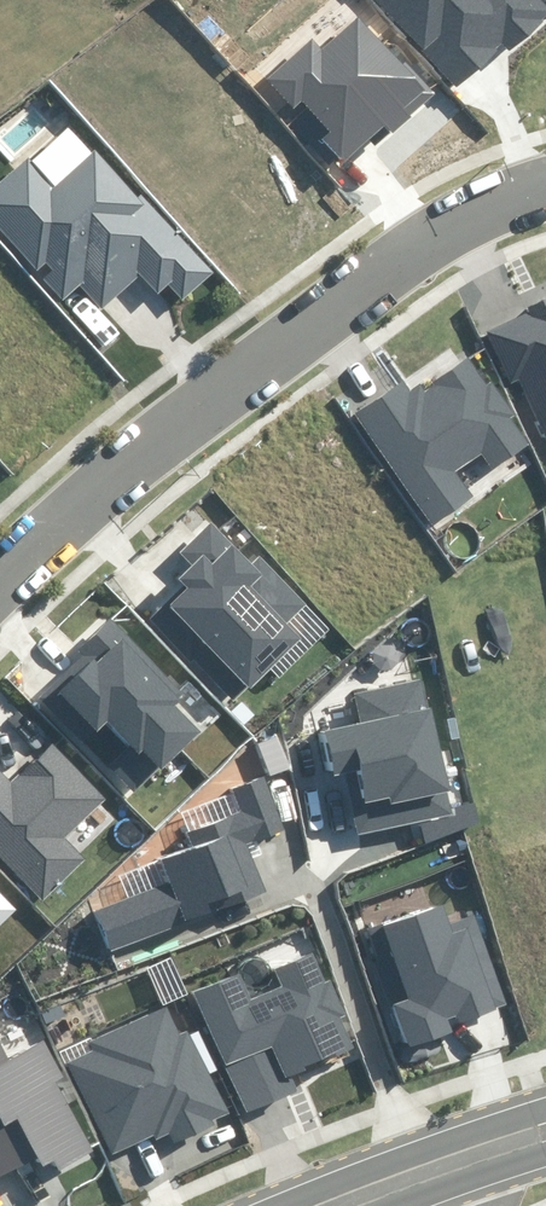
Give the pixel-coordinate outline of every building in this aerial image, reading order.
[(456,86),(503,45),(509,51),(545,19),(545,8),(539,0),(379,0),(456,86)] [(384,125),(391,134),(438,93),(408,57),(401,63),(360,15),(323,47),(314,38),(267,78),(292,107),(300,100),(329,133),(321,140),(341,162),(384,125)] [(62,300),(80,284),(101,308),(142,273),(159,293),(169,284),(183,299),(214,272),(144,193),(138,198),(96,150),(52,188),(25,157),(0,179),(0,230),(62,300)] [(545,436),(545,299),(526,309),(528,313),(484,333),(508,385),(519,379),(545,436)] [(356,412),(433,526),(474,498),(457,471),(481,455),(493,471),(532,445),(511,415),(514,413),(493,382),(487,386),(468,359),(435,381),(437,384),(424,392),(419,384),(409,391),(402,381),(356,412)] [(153,618),(233,703),(302,639),(287,624),(305,607),(258,557),(251,564),(211,523),(180,552),(194,566),(180,579),(187,586),(153,618)] [(161,766),(163,769),(201,732),(174,705),(185,694),(110,619),(78,651),(84,656),(42,697),(135,791),(161,766)] [(420,823),(425,844),(481,826),(475,802),(449,809),(445,790),(450,789),(422,678),(355,695),(362,723),(324,732),(335,776),(346,774),(362,838),(420,823)] [(41,902),(86,860),(65,838),(107,799),(52,741),(9,781),(0,772),(0,859),(41,902)] [(94,910),(109,950),(265,893),(246,844),(285,830),(265,777),(236,788),(244,811),(189,831),(195,847),(162,859),(171,882),(94,910)] [(15,910),(0,894),(0,924),(15,910)] [(366,930),(410,1049),(452,1034),(447,1021),(457,1018),(459,1023),(507,1005),(473,913),(448,922),(441,903),(366,930)] [(194,990),(245,1114),(299,1092),(293,1079),(309,1072),(307,1067),(353,1048),(341,1019),(348,1016),(332,979),(326,982),(314,953),(275,969),(282,985),(249,999),(238,972),(194,990)] [(215,1120),(227,1114),(189,1029),(181,1032),(169,1006),(90,1041),(94,1051),(68,1063),(109,1154),(154,1135),(156,1140),(169,1134),(174,1145),(218,1126),(215,1120)] [(93,1150),(56,1082),(66,1077),(47,1041),(13,1059),(0,1036),(0,1178),(31,1162),(40,1178),(93,1150)]
